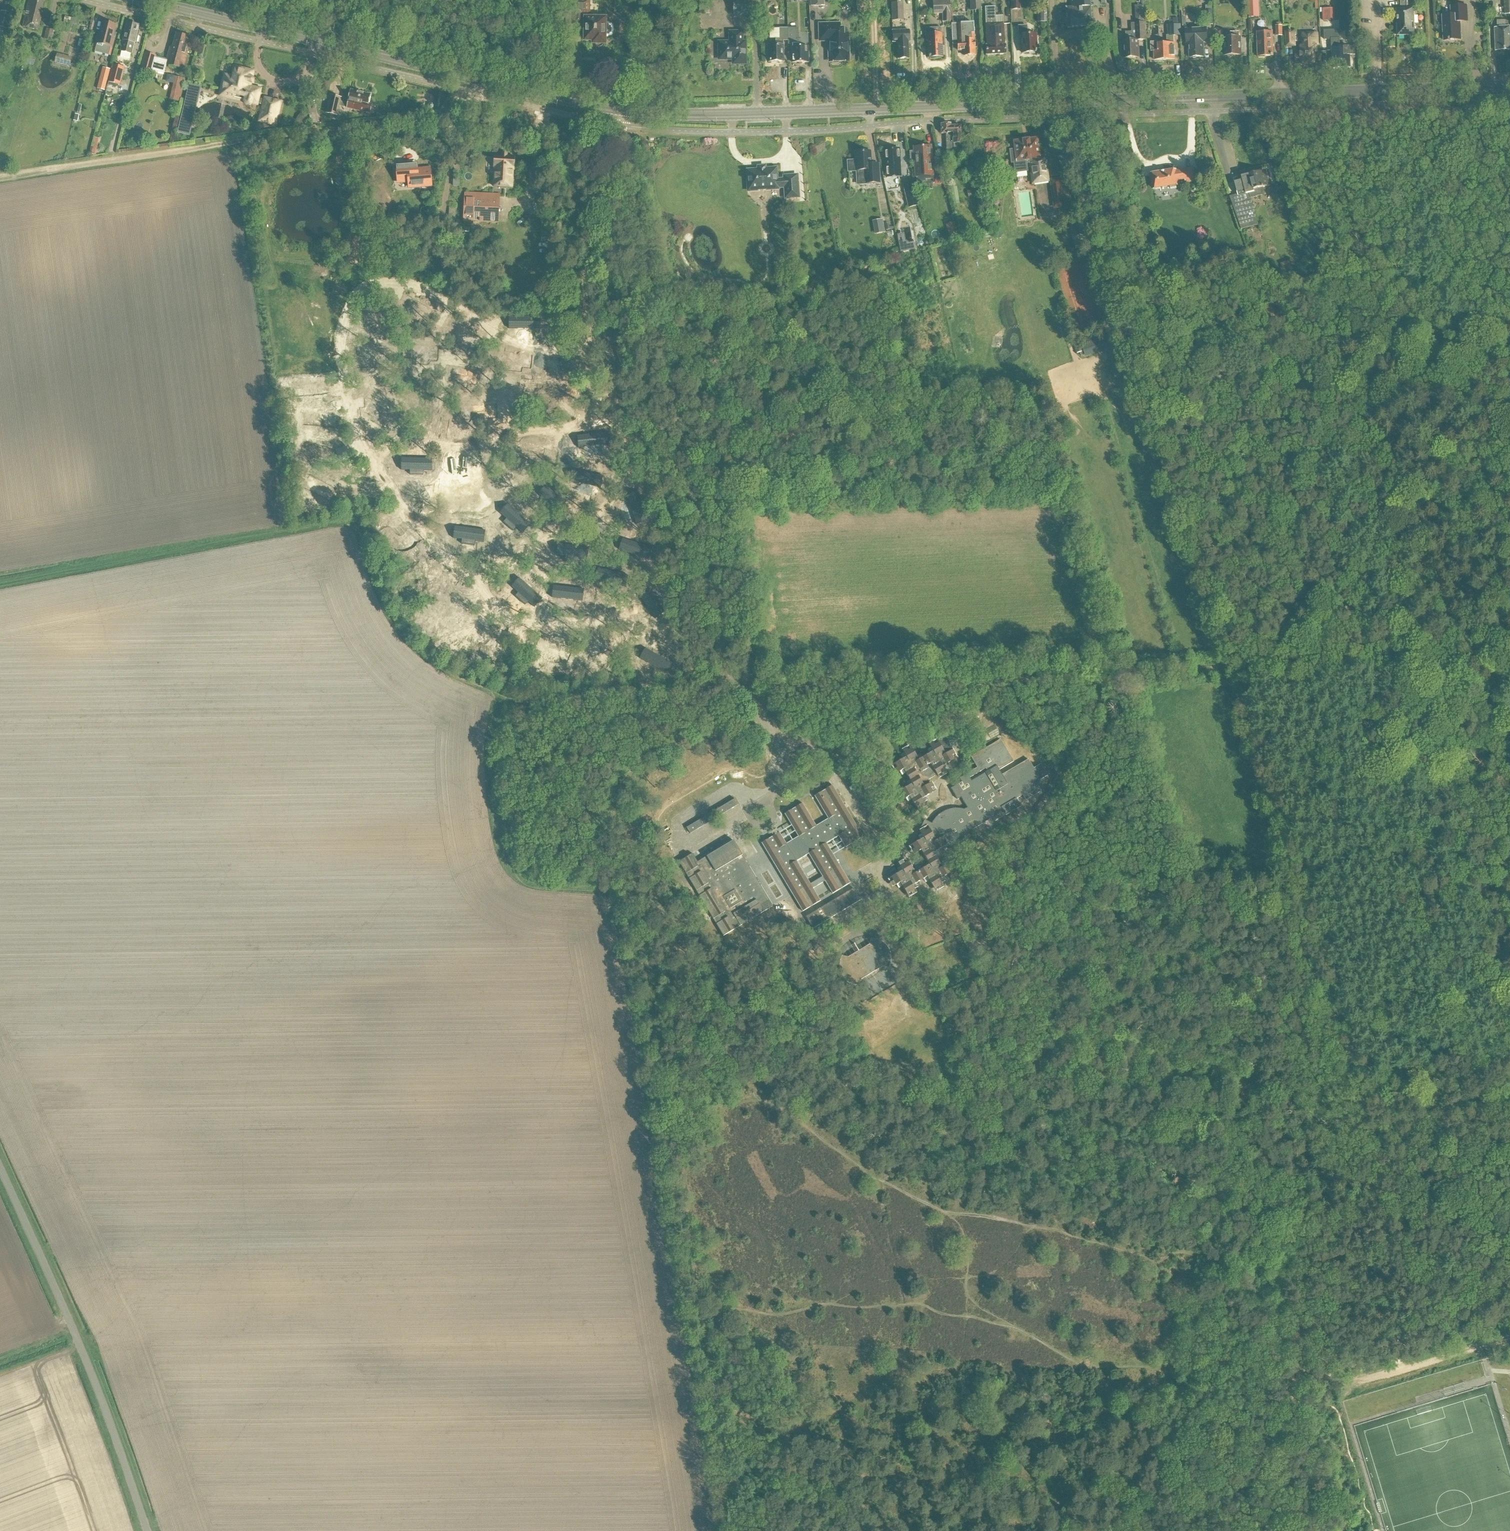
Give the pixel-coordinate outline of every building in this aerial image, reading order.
[(39,30),(43,13),(42,13),(45,1),(39,0),(30,0),(23,27),(39,30)] [(574,23),(574,26),(585,26),(585,41),(593,41),(593,44),(595,44),(595,45),(595,46),(595,47),(596,47),(597,48),(598,48),(599,48),(600,48),(601,48),(602,48),(602,47),(603,47),(603,46),(603,45),(603,44),(605,44),(605,38),(608,38),(612,35),(612,30),(612,25),(608,21),(605,21),(605,17),(590,16),(591,0),(574,0),(574,12),(574,23)] [(734,16),(758,15),(758,0),(733,0),(734,16)] [(892,19),(904,19),(904,0),(891,0),(892,19)] [(933,15),(942,14),(942,23),(951,22),(949,0),(933,0),(933,15)] [(971,12),(981,11),(980,0),(970,0),(971,12)] [(1012,11),(1020,11),(1020,0),(1011,0),(1012,11)] [(1072,8),(1067,9),(1068,29),(1092,27),(1091,0),(1071,0),(1072,8)] [(1250,11),(1258,10),(1258,0),(1249,0),(1250,11)] [(1407,0),(1400,0),(1401,9),(1396,9),(1397,17),(1398,36),(1415,35),(1414,8),(1407,8),(1407,0)] [(1135,6),(1136,23),(1145,23),(1144,5),(1135,6)] [(1468,22),(1468,6),(1451,6),(1452,15),(1443,16),(1444,31),(1444,41),(1461,40),(1461,30),(1460,22),(1468,22)] [(996,24),(996,23),(995,7),(985,8),(987,46),(986,46),(986,56),(1006,55),(1006,45),(1004,45),(1003,23),(996,24)] [(1323,9),(1323,21),(1334,21),(1333,9),(1323,9)] [(10,23),(12,14),(1,12),(1,15),(0,18),(0,28),(9,30),(10,23)] [(1167,36),(1167,44),(1159,45),(1159,42),(1151,43),(1151,52),(1154,52),(1155,61),(1175,60),(1175,44),(1175,36),(1181,36),(1180,19),(1174,19),(1174,25),(1168,25),(1168,36),(1167,36)] [(135,23),(129,21),(129,23),(128,22),(123,41),(124,41),(122,52),(131,54),(134,43),(135,44),(135,42),(137,43),(139,37),(137,37),(140,25),(134,24),(135,23)] [(1509,28),(1506,28),(1506,21),(1497,21),(1497,28),(1495,28),(1496,51),(1509,51),(1509,29),(1509,28)] [(98,35),(96,43),(94,53),(110,57),(114,41),(113,41),(116,26),(103,22),(100,36),(98,35)] [(1126,41),(1127,59),(1128,59),(1129,60),(1133,60),(1134,59),(1138,58),(1138,47),(1139,47),(1139,41),(1146,41),(1145,30),(1146,29),(1146,23),(1132,24),(1132,32),(1133,32),(1133,34),(1127,34),(1127,41),(1126,41)] [(840,35),(840,24),(820,25),(820,42),(829,41),(830,47),(830,63),(833,63),(834,64),(838,64),(839,63),(845,63),(845,62),(848,62),(848,35),(840,35)] [(973,25),(965,25),(952,26),(953,46),(958,46),(958,51),(964,51),(964,57),(975,56),(975,49),(977,49),(977,42),(974,42),(973,25)] [(1027,35),(1027,27),(1019,27),(1019,37),(1020,36),(1020,42),(1022,42),(1023,54),(1030,54),(1030,55),(1034,55),(1034,53),(1036,53),(1035,43),(1037,40),(1035,38),(1035,35),(1027,35)] [(799,44),(799,28),(788,28),(788,45),(792,45),(793,63),(807,63),(807,47),(799,47),(799,44)] [(925,29),(926,35),(926,42),(928,42),(929,59),(930,58),(930,59),(937,59),(937,58),(942,58),(942,46),(944,46),(943,39),(941,39),(941,28),(925,29)] [(1208,43),(1207,28),(1187,29),(1187,44),(1190,44),(1190,58),(1192,58),(1193,59),(1196,59),(1197,58),(1204,57),(1204,43),(1208,43)] [(47,29),(44,39),(51,41),(54,30),(47,29)] [(788,41),(788,29),(780,29),(780,39),(776,39),(776,45),(769,46),(770,61),(768,61),(768,62),(771,62),(771,64),(777,64),(777,62),(783,62),(783,54),(784,54),(784,53),(783,53),(783,50),(784,50),(784,41),(788,41)] [(910,42),(910,30),(892,31),(893,43),(897,42),(898,60),(906,60),(909,60),(909,50),(910,50),(910,46),(908,46),(908,44),(907,44),(907,42),(910,42)] [(1325,41),(1332,40),(1333,69),(1351,68),(1350,56),(1355,56),(1355,48),(1340,48),(1340,30),(1324,31),(1325,41)] [(1286,32),(1287,47),(1295,46),(1295,32),(1286,32)] [(164,75),(167,65),(184,69),(188,52),(187,51),(190,42),(188,41),(189,38),(185,37),(185,35),(178,33),(178,35),(176,34),(173,48),(171,47),(167,60),(156,56),(152,71),(164,75)] [(746,64),(746,43),(743,43),(743,33),(731,33),(731,43),(720,43),(720,60),(734,60),(734,64),(746,64)] [(1239,38),(1239,33),(1231,34),(1231,38),(1225,38),(1226,56),(1227,56),(1228,58),(1230,59),(1232,57),(1234,56),(1241,55),(1241,43),(1242,43),(1242,38),(1239,38)] [(1272,33),(1264,33),(1258,33),(1258,43),(1258,57),(1259,57),(1259,58),(1265,58),(1265,57),(1274,56),(1273,41),(1272,41),(1272,33)] [(1304,64),(1304,65),(1305,66),(1307,65),(1308,64),(1315,64),(1314,52),(1317,52),(1316,46),(1320,45),(1319,34),(1303,34),(1304,46),(1301,46),(1301,55),(1296,56),(1296,63),(1301,63),(1301,65),(1304,64)] [(63,55),(61,65),(70,68),(72,58),(63,55)] [(25,64),(34,66),(35,58),(27,56),(25,64)] [(118,97),(125,68),(113,66),(106,95),(118,97)] [(103,68),(100,80),(108,81),(110,70),(103,68)] [(252,78),(251,77),(252,76),(249,72),(237,69),(237,68),(236,68),(234,78),(229,77),(225,80),(222,96),(245,101),(245,102),(245,103),(245,104),(246,105),(247,106),(248,106),(249,106),(250,106),(251,106),(252,105),(252,104),(253,104),(253,103),(257,104),(264,106),(261,121),(275,125),(280,103),(266,100),(266,101),(258,99),(260,90),(249,88),(250,84),(251,83),(252,83),(253,83),(253,82),(253,81),(254,81),(254,80),(253,80),(253,79),(253,78),(252,78)] [(175,77),(170,100),(180,102),(185,79),(175,77)] [(372,105),(369,104),(371,98),(370,97),(370,96),(352,91),(349,101),(350,101),(349,104),(348,107),(348,109),(370,114),(372,105)] [(348,109),(348,107),(349,104),(341,102),(342,99),(331,96),(327,114),(337,116),(340,107),(348,109)] [(307,101),(310,120),(316,119),(314,112),(311,109),(310,101),(307,101)] [(302,113),(296,120),(304,126),(309,119),(302,113)] [(953,127),(953,125),(941,126),(941,135),(946,134),(946,152),(958,152),(958,144),(961,144),(961,127),(953,127)] [(96,137),(92,154),(97,155),(101,138),(96,137)] [(1031,169),(1033,184),(1049,182),(1045,158),(1040,159),(1037,140),(1014,143),(1015,150),(1009,150),(1011,164),(1013,164),(1014,174),(1028,173),(1027,169),(1031,169)] [(914,148),(914,152),(914,151),(913,151),(912,151),(911,151),(911,152),(910,153),(910,161),(915,160),(916,176),(917,184),(927,183),(927,180),(933,180),(932,177),(933,177),(932,166),(932,164),(933,161),(931,160),(931,148),(923,148),(923,147),(921,148),(914,148)] [(886,151),(885,151),(886,168),(887,179),(901,178),(901,174),(899,151),(892,151),(892,150),(886,150),(886,151)] [(856,162),(849,163),(849,170),(857,170),(857,172),(857,184),(865,184),(877,183),(876,170),(871,170),(870,152),(863,153),(863,151),(856,151),(857,153),(856,153),(856,162)] [(507,155),(503,155),(503,157),(495,157),(495,156),(494,156),(493,168),(495,168),(494,186),(512,188),(513,170),(515,170),(515,157),(514,157),(514,158),(507,158),(507,155)] [(415,170),(414,164),(397,166),(399,183),(407,182),(407,183),(410,183),(410,188),(425,186),(424,177),(430,177),(429,169),(415,170)] [(766,170),(766,167),(758,168),(759,171),(748,172),(749,182),(748,182),(749,191),(785,189),(786,199),(800,198),(798,176),(784,177),(785,180),(777,181),(776,170),(766,170)] [(1197,181),(1195,169),(1176,172),(1176,171),(1152,175),(1154,189),(1171,187),(1171,188),(1177,187),(1177,186),(1178,185),(1177,179),(1186,178),(1187,183),(1197,181)] [(1267,171),(1235,179),(1244,213),(1237,215),(1242,230),(1259,226),(1252,198),(1266,195),(1264,187),(1271,186),(1267,171)] [(1060,179),(1050,180),(1053,209),(1064,208),(1060,179)] [(914,184),(905,185),(910,206),(918,203),(914,184)] [(957,187),(950,188),(953,206),(960,205),(957,187)] [(967,192),(969,199),(976,197),(974,190),(967,192)] [(465,193),(463,222),(498,224),(500,194),(465,193)] [(954,223),(946,225),(950,239),(958,237),(954,223)] [(994,231),(993,234),(994,237),(997,239),(1000,239),(1002,236),(1002,232),(1000,230),(997,230),(994,231)] [(594,280),(583,283),(587,299),(598,296),(594,280)] [(413,295),(408,305),(433,318),(438,308),(413,295)] [(547,310),(519,311),(519,322),(547,321),(547,310)] [(464,315),(459,325),(484,339),(489,329),(464,315)] [(1108,349),(1103,337),(1082,344),(1079,336),(1073,338),(1078,354),(1084,351),(1086,357),(1108,349)] [(364,338),(364,349),(392,348),(392,337),(364,338)] [(510,339),(509,351),(537,352),(538,341),(510,339)] [(536,368),(534,379),(561,385),(563,374),(536,368)] [(501,377),(473,379),(473,390),(501,389),(501,377)] [(584,422),(582,433),(610,438),(612,427),(584,422)] [(554,434),(548,443),(571,459),(577,449),(554,434)] [(491,463),(494,465),(498,464),(501,462),(502,459),(502,455),(500,452),(497,451),(493,451),(490,453),(489,457),(489,460),(491,463)] [(636,472),(632,483),(659,491),(662,480),(636,472)] [(569,478),(568,489),(596,492),(597,481),(569,478)] [(525,496),(520,506),(544,519),(550,509),(525,496)] [(610,496),(608,507),(636,511),(638,500),(610,496)] [(564,509),(563,520),(591,523),(592,512),(564,509)] [(455,534),(449,544),(474,557),(479,547),(455,534)] [(607,544),(601,553),(623,570),(630,561),(607,544)] [(553,547),(550,558),(577,565),(580,555),(553,547)] [(658,547),(654,557),(681,567),(684,556),(658,547)] [(1001,734),(1000,728),(993,728),(993,722),(985,722),(986,735),(1001,734)] [(902,758),(894,763),(895,765),(900,773),(901,775),(905,772),(912,783),(902,789),(903,791),(907,799),(908,801),(912,799),(916,806),(928,799),(926,796),(933,792),(929,785),(929,783),(927,784),(926,782),(945,770),(945,769),(942,765),(953,758),(949,751),(952,749),(944,735),(937,740),(938,742),(927,750),(929,753),(919,759),(912,748),(904,753),(900,755),(902,758)] [(961,781),(951,787),(957,798),(961,796),(967,807),(964,808),(962,808),(960,807),(957,807),(955,807),(952,808),(950,808),(948,809),(946,810),(943,811),(941,812),(939,813),(938,815),(936,816),(934,818),(933,820),(932,822),(924,819),(919,830),(922,834),(918,836),(920,840),(913,845),(918,852),(922,850),(930,865),(915,873),(909,862),(901,866),(903,869),(892,876),(899,887),(902,886),(906,893),(917,886),(915,883),(926,876),(933,887),(946,880),(944,877),(950,872),(943,861),(939,863),(932,852),(944,845),(946,845),(949,845),(951,845),(954,844),(956,843),(958,842),(961,841),(963,839),(965,838),(966,836),(968,834),(969,832),(971,830),(992,817),(994,820),(1005,814),(1020,805),(1016,798),(1022,794),(1026,799),(1041,790),(1036,781),(1047,774),(1040,763),(1033,767),(1028,758),(1002,774),(999,769),(1013,760),(1000,738),(971,756),(977,766),(959,777),(961,781)] [(802,802),(784,813),(797,836),(786,843),(779,832),(761,843),(793,896),(802,911),(820,901),(813,888),(824,881),(832,893),(850,883),(826,843),(838,836),(845,847),(864,835),(832,784),(813,796),(827,818),(815,825),(802,802)] [(689,833),(737,804),(734,798),(685,828),(689,833)] [(781,831),(787,841),(797,835),(794,831),(788,834),(785,829),(781,831)] [(722,936),(772,906),(732,840),(696,862),(691,853),(678,862),(722,936)] [(812,929),(860,900),(853,888),(805,917),(812,929)] [(890,962),(891,958),(891,957),(890,953),(890,952),(888,948),(885,944),(884,944),(881,941),(880,941),(876,939),(875,939),(871,938),(870,938),(871,939),(869,944),(848,957),(843,956),(842,956),(840,960),(840,961),(839,966),(840,971),(842,975),(842,976),(845,979),(846,980),(849,983),(850,983),(854,984),(855,985),(859,985),(860,985),(860,984),(861,979),(883,966),(888,968),(889,967),(890,963),(890,962)] [(808,956),(813,964),(819,961),(820,962),(825,959),(815,940),(810,944),(815,953),(808,956)]
